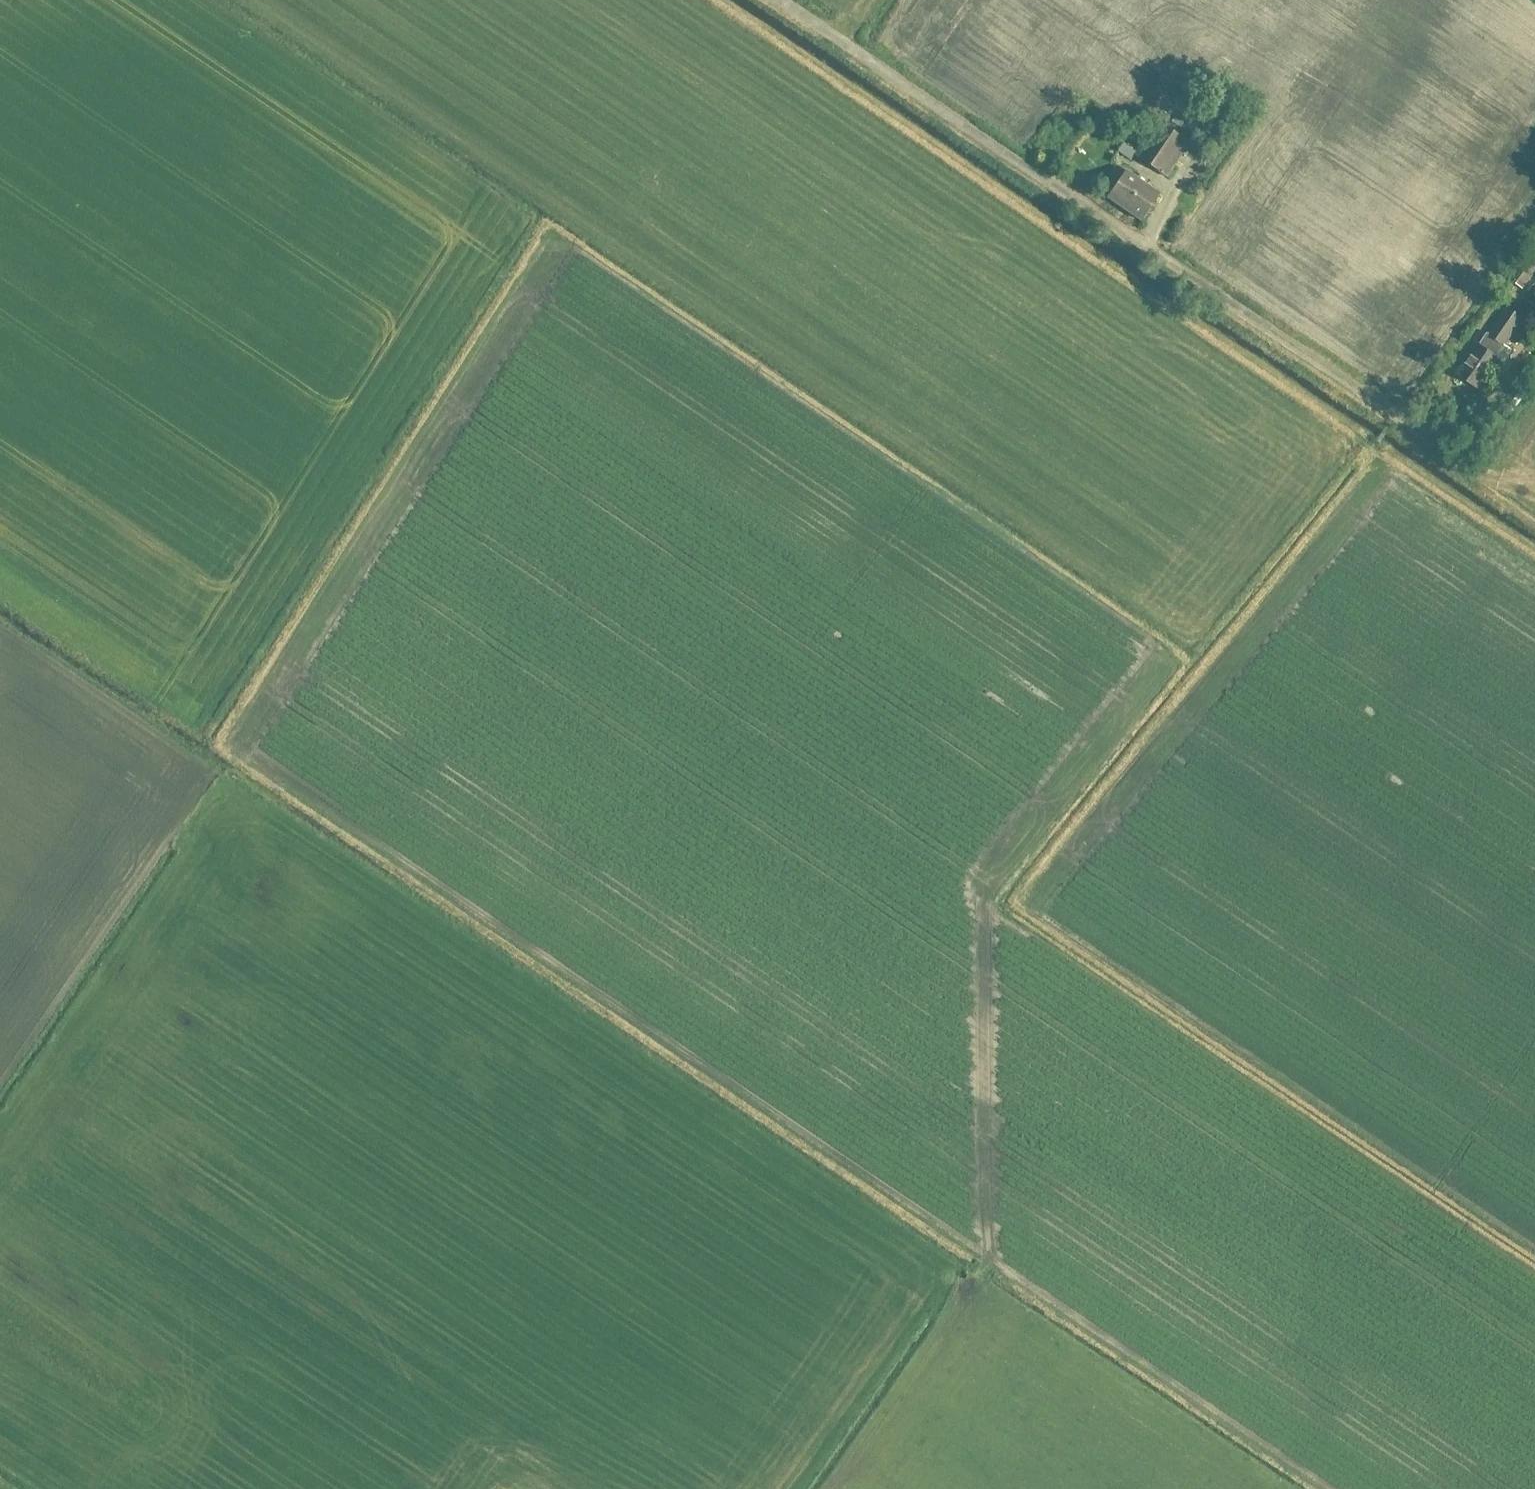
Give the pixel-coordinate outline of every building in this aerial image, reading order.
[(1134,156),(1139,159),(1167,179),(1191,144),(1158,121),(1134,156)] [(1142,220),(1161,193),(1127,170),(1109,197),(1142,220)] [(1523,257),(1510,277),(1525,287),(1534,272),(1534,251),(1529,261),(1523,257)] [(1502,359),(1505,361),(1513,349),(1505,343),(1520,320),(1505,310),(1490,333),(1487,331),(1479,343),(1476,341),(1455,373),(1463,378),(1460,382),(1472,389),(1474,385),(1482,390),(1502,359)]
